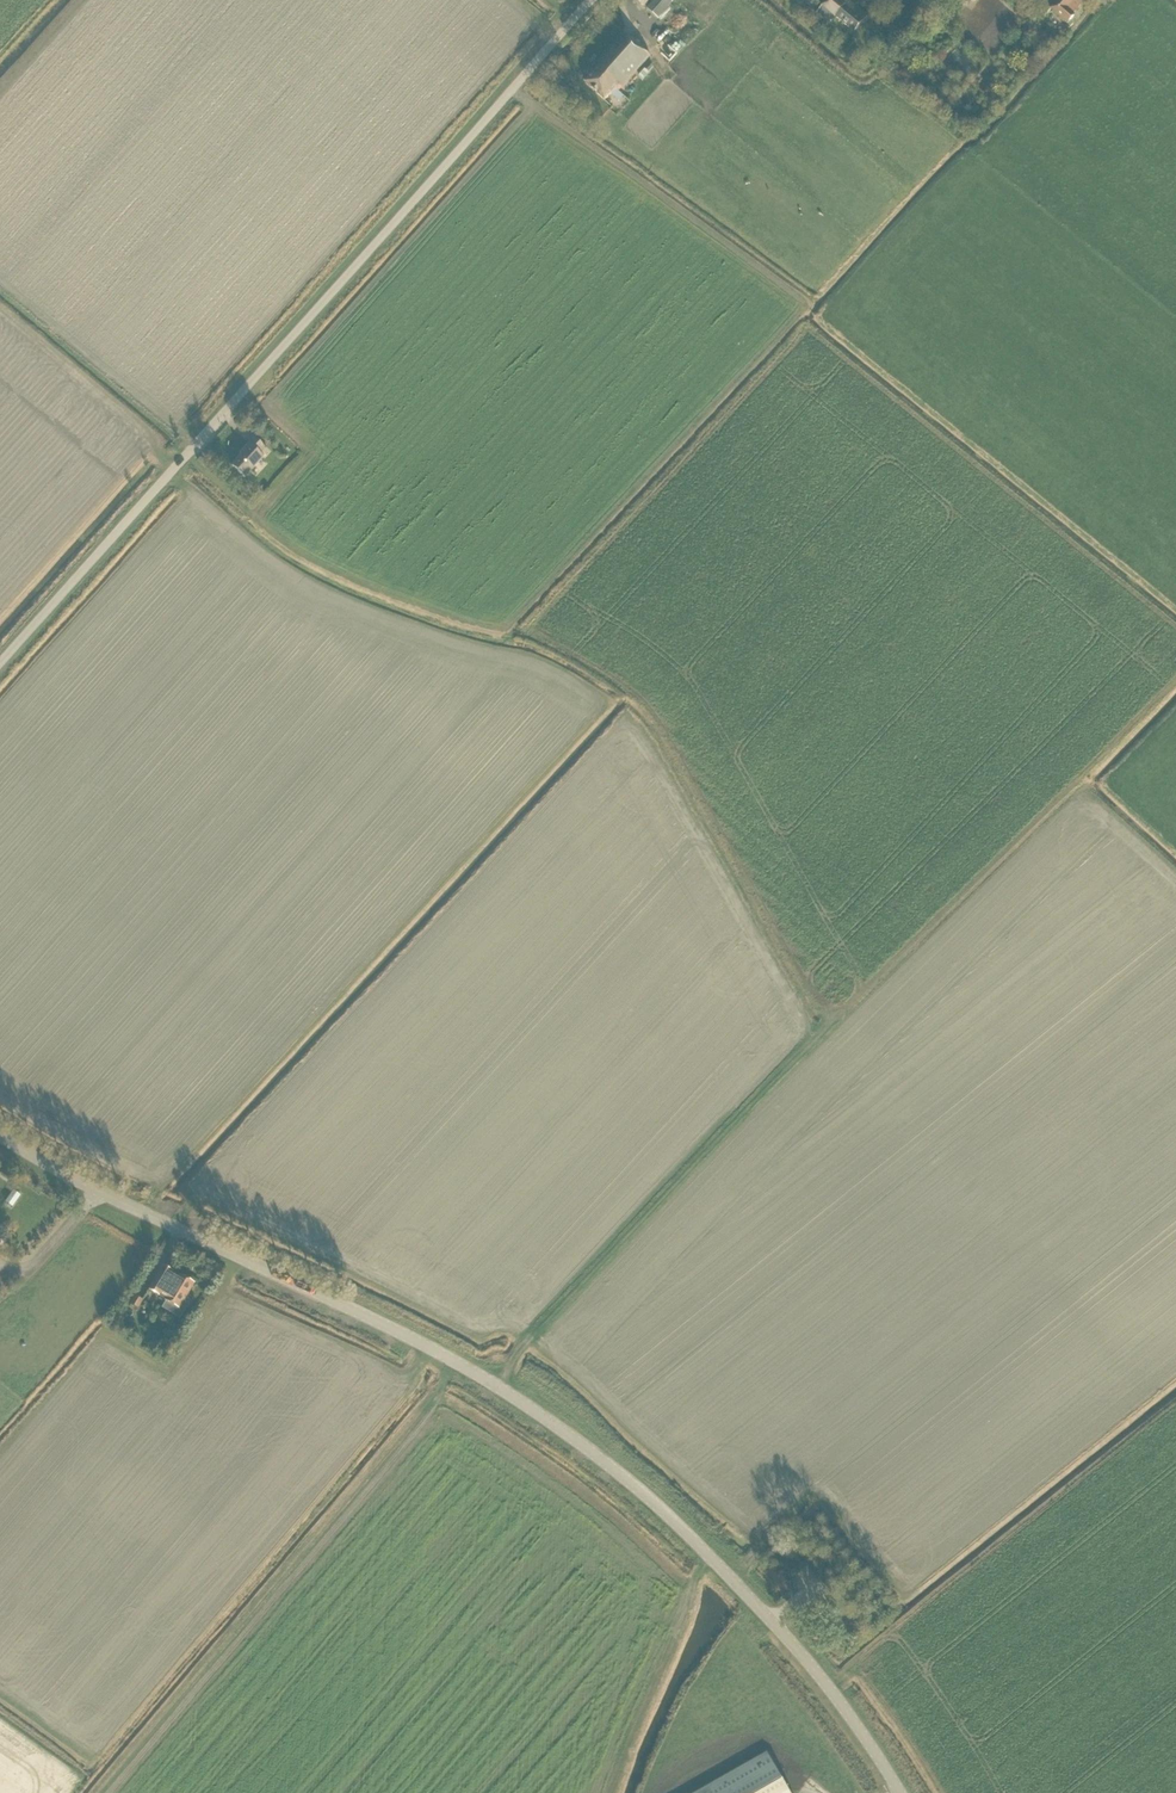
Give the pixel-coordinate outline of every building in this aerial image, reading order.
[(659,19),(673,2),(670,0),(655,0),(647,9),(659,19)] [(855,33),(867,17),(846,0),(828,0),(816,14),(830,25),(836,17),(855,33)] [(1068,24),(1076,16),(1073,14),(1086,0),(1059,0),(1051,9),(1068,24)] [(585,83),(604,101),(616,88),(619,91),(651,57),(626,33),(588,74),(591,77),(585,83)] [(593,64),(598,58),(594,55),(590,61),(593,64)] [(639,94),(652,81),(647,76),(634,88),(639,94)] [(244,452),(232,466),(245,478),(268,452),(254,439),(242,451),(244,452)] [(156,1277),(187,1296),(194,1284),(179,1275),(178,1278),(173,1276),(175,1273),(163,1266),(156,1277)] [(179,1310),(187,1296),(156,1277),(149,1290),(161,1297),(162,1294),(167,1297),(164,1301),(179,1310)] [(138,1309),(143,1301),(135,1296),(130,1304),(138,1309)] [(767,1752),(695,1792),(790,1792),(767,1752)]
